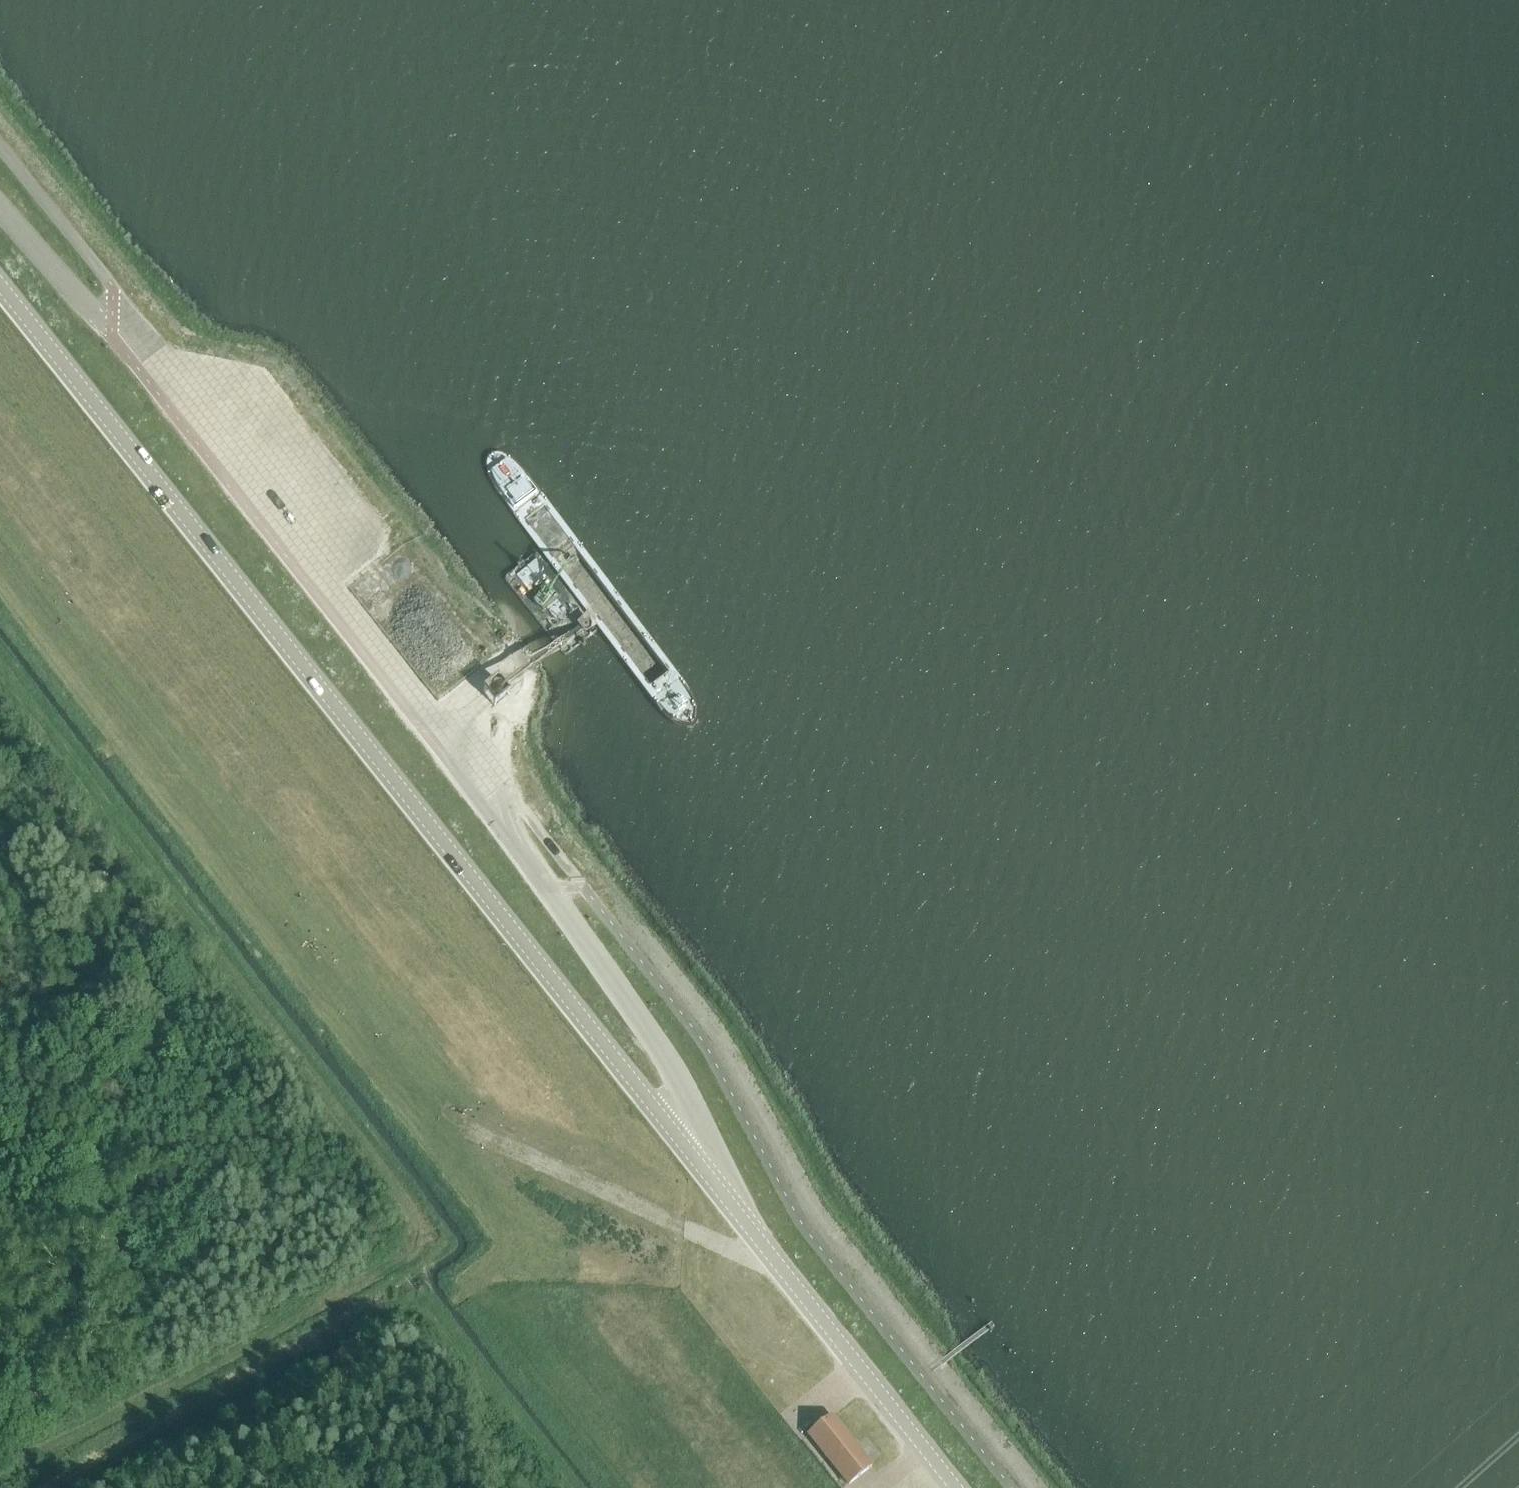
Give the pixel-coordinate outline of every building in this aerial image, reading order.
[(700,1294),(692,1300),(699,1310),(707,1304),(700,1294)] [(848,1485),(871,1467),(831,1417),(808,1435),(848,1485)]
